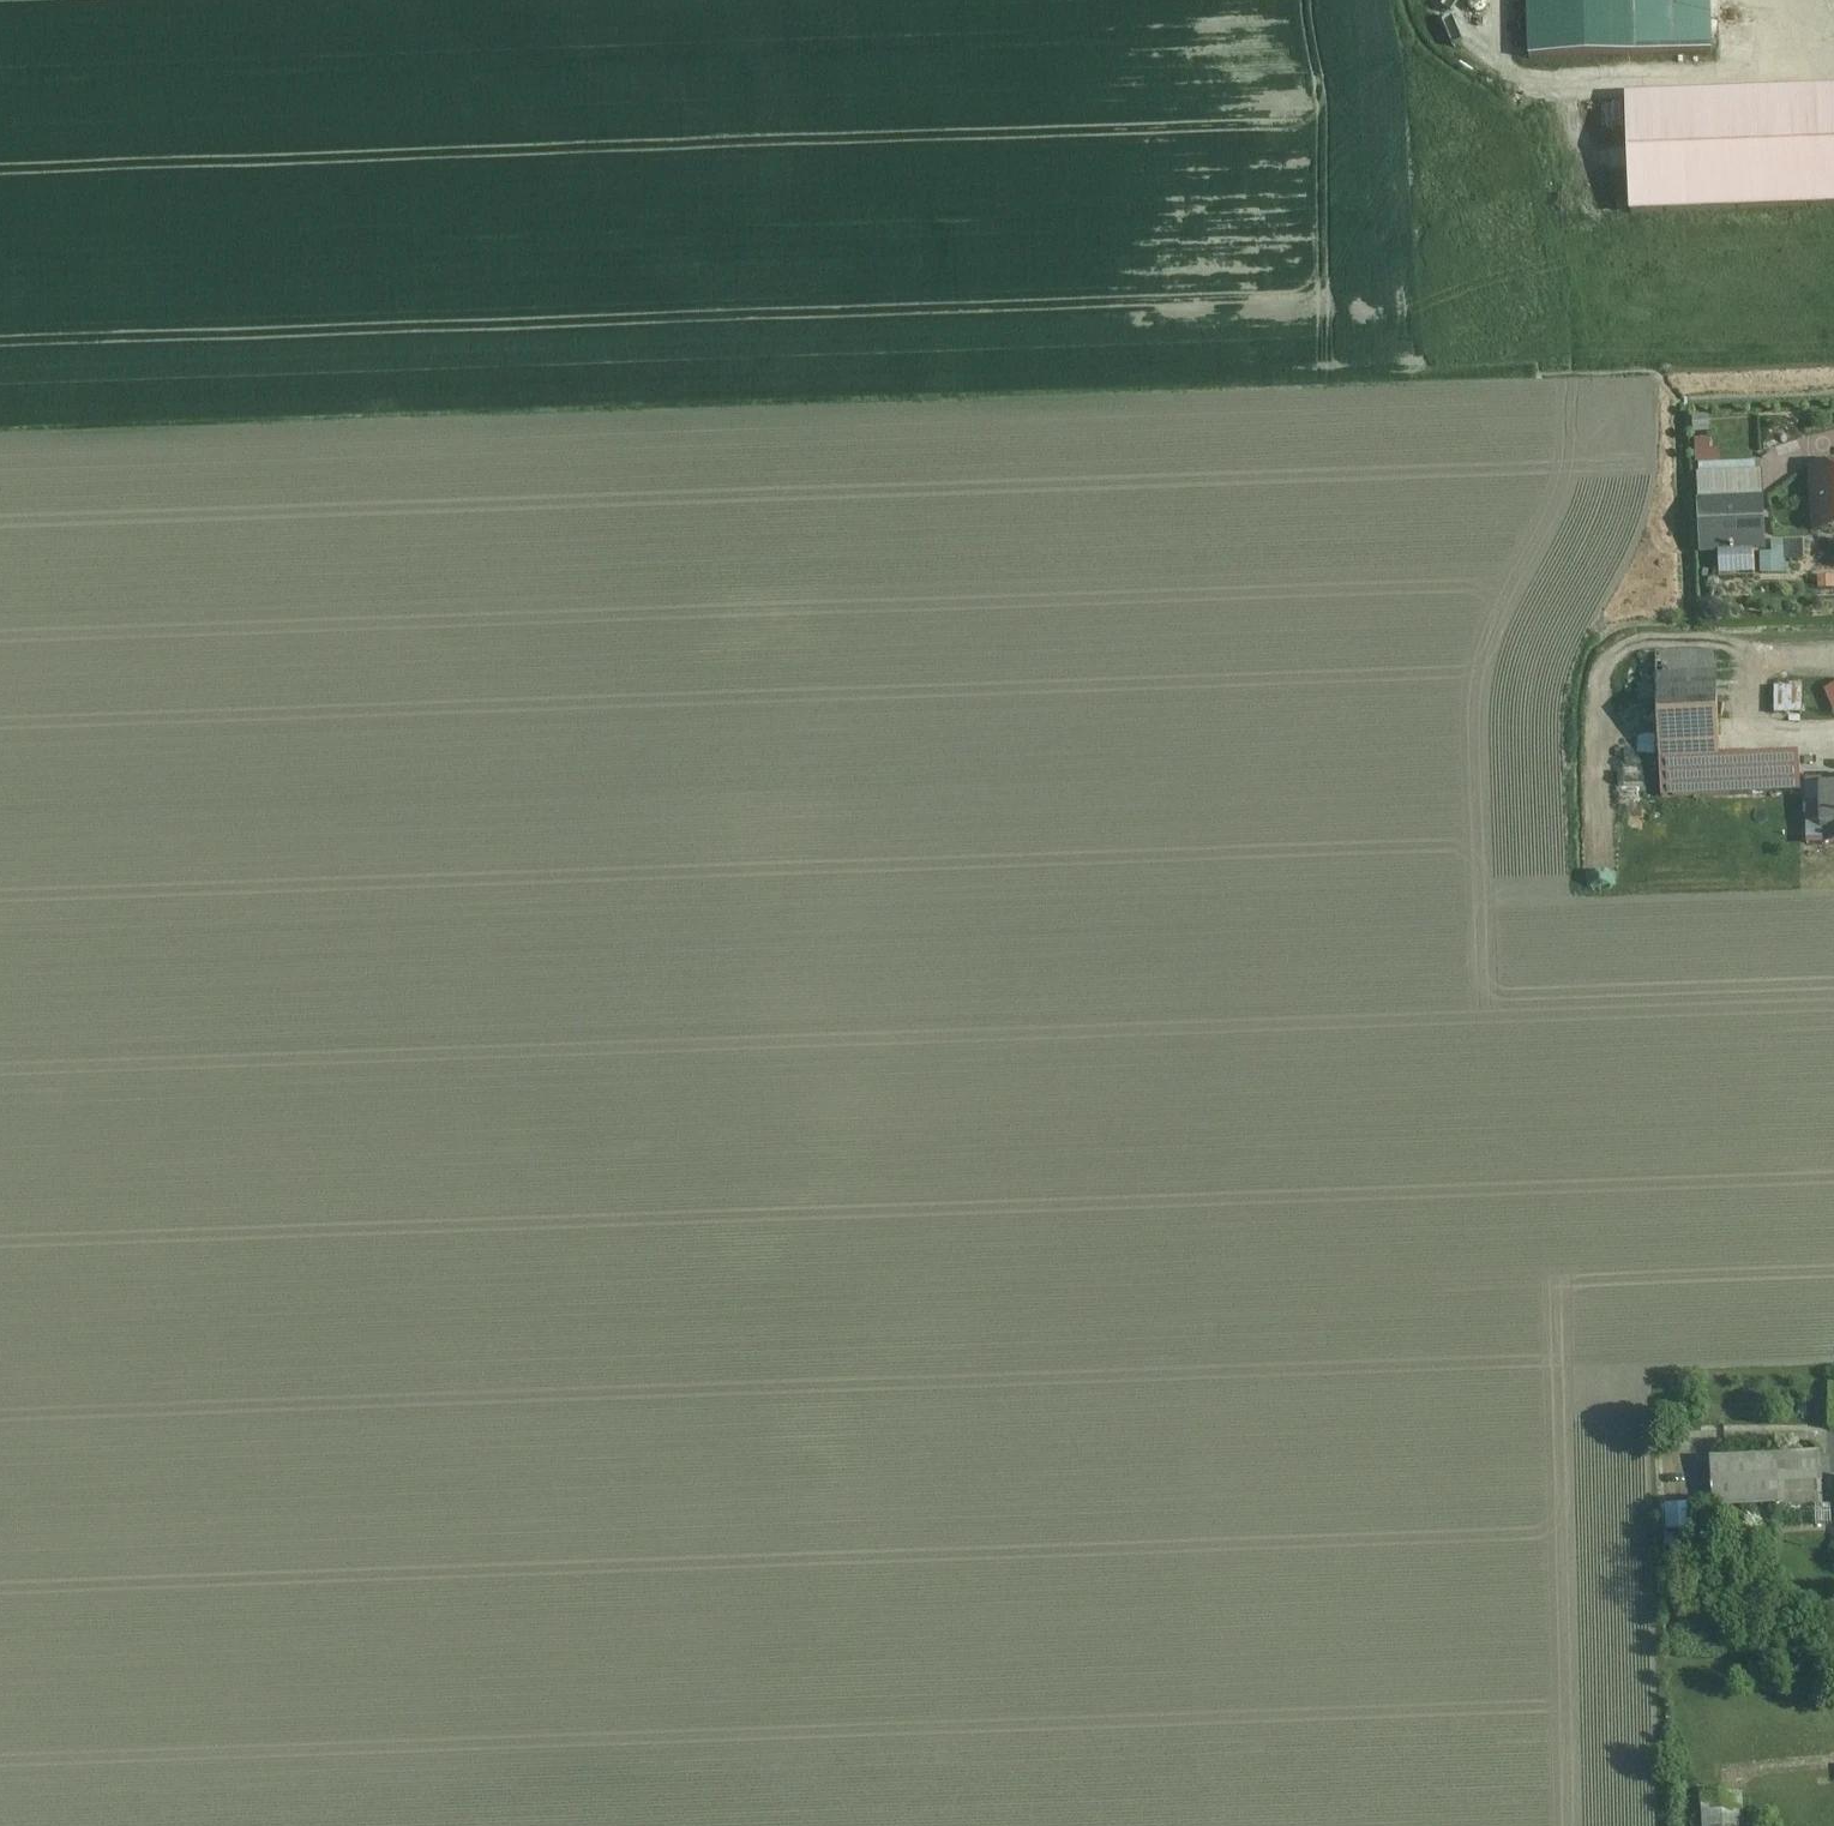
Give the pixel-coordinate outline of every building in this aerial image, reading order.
[(1531,61),(1714,56),(1713,0),(1707,0),(1636,2),(1636,0),(1530,0),(1531,61)] [(1833,204),(1833,85),(1628,92),(1632,211),(1833,204)] [(1761,463),(1698,465),(1701,555),(1717,554),(1718,573),(1753,572),(1753,553),(1764,553),(1761,463)] [(1810,531),(1833,531),(1833,466),(1808,467),(1810,531)] [(1662,798),(1800,793),(1799,752),(1721,755),(1718,653),(1657,655),(1662,798)] [(1824,690),(1833,710),(1833,686),(1824,690)] [(1800,687),(1773,687),(1773,715),(1800,715),(1800,687)] [(1808,782),(1809,842),(1833,842),(1833,781),(1808,782)] [(1825,1458),(1711,1460),(1712,1512),(1826,1510),(1825,1458)] [(1702,1798),(1703,1825),(1744,1825),(1743,1796),(1702,1798)]
